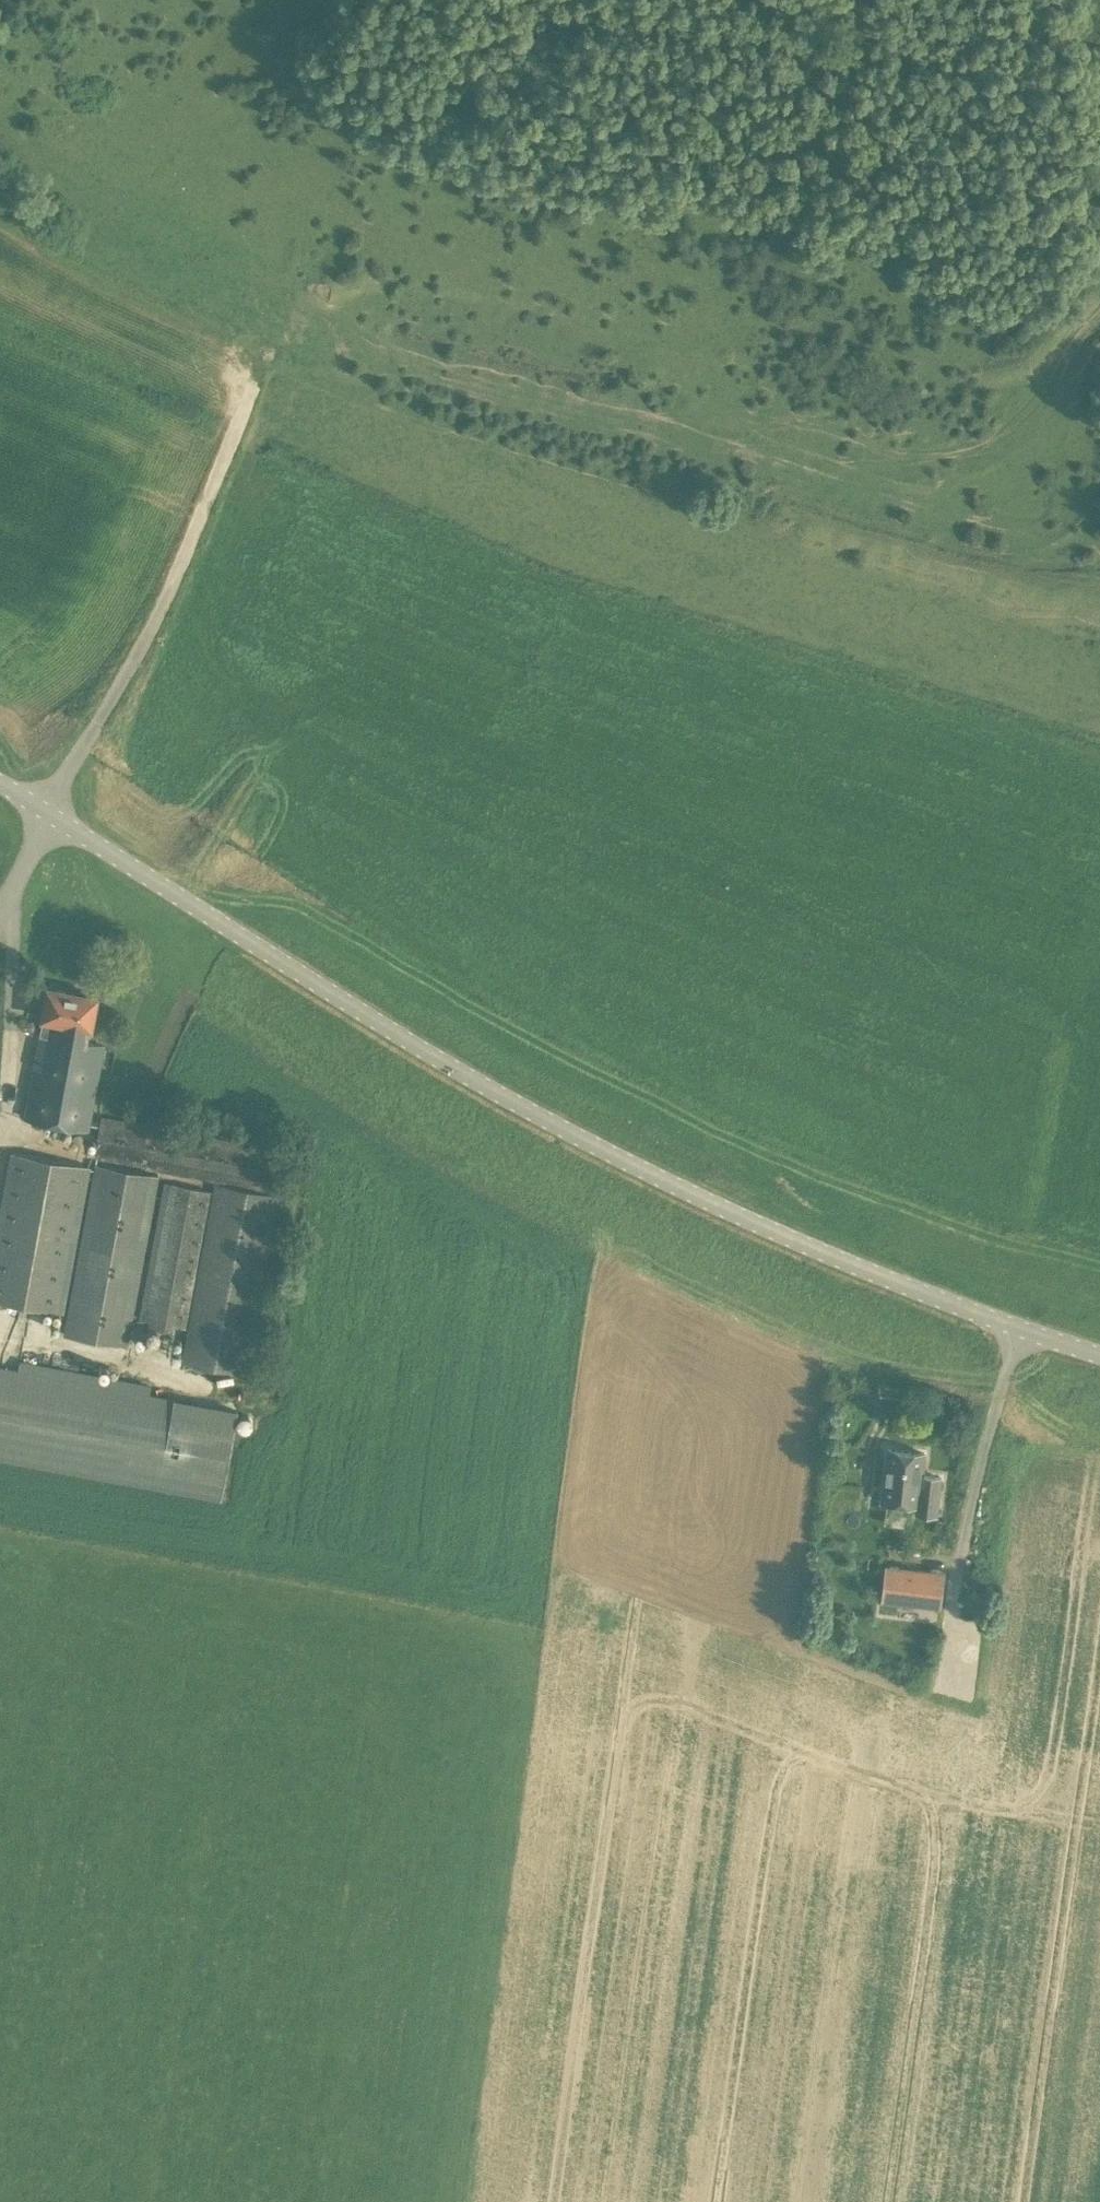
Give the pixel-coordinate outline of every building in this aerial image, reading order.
[(105,1045),(88,1041),(97,995),(50,986),(24,1117),(89,1130),(105,1045)] [(0,1194),(0,1299),(65,1309),(61,1332),(130,1343),(134,1316),(186,1324),(181,1361),(242,1371),(270,1192),(161,1176),(162,1172),(97,1161),(96,1163),(7,1150),(0,1194)] [(219,1495),(234,1405),(149,1391),(151,1381),(18,1360),(17,1366),(0,1363),(0,1459),(219,1495)] [(256,1402),(259,1394),(229,1385),(227,1394),(256,1402)] [(927,1472),(925,1452),(891,1447),(885,1504),(921,1507),(921,1518),(940,1519),(946,1476),(927,1472)] [(880,1598),(939,1606),(942,1577),(884,1570),(880,1598)]
